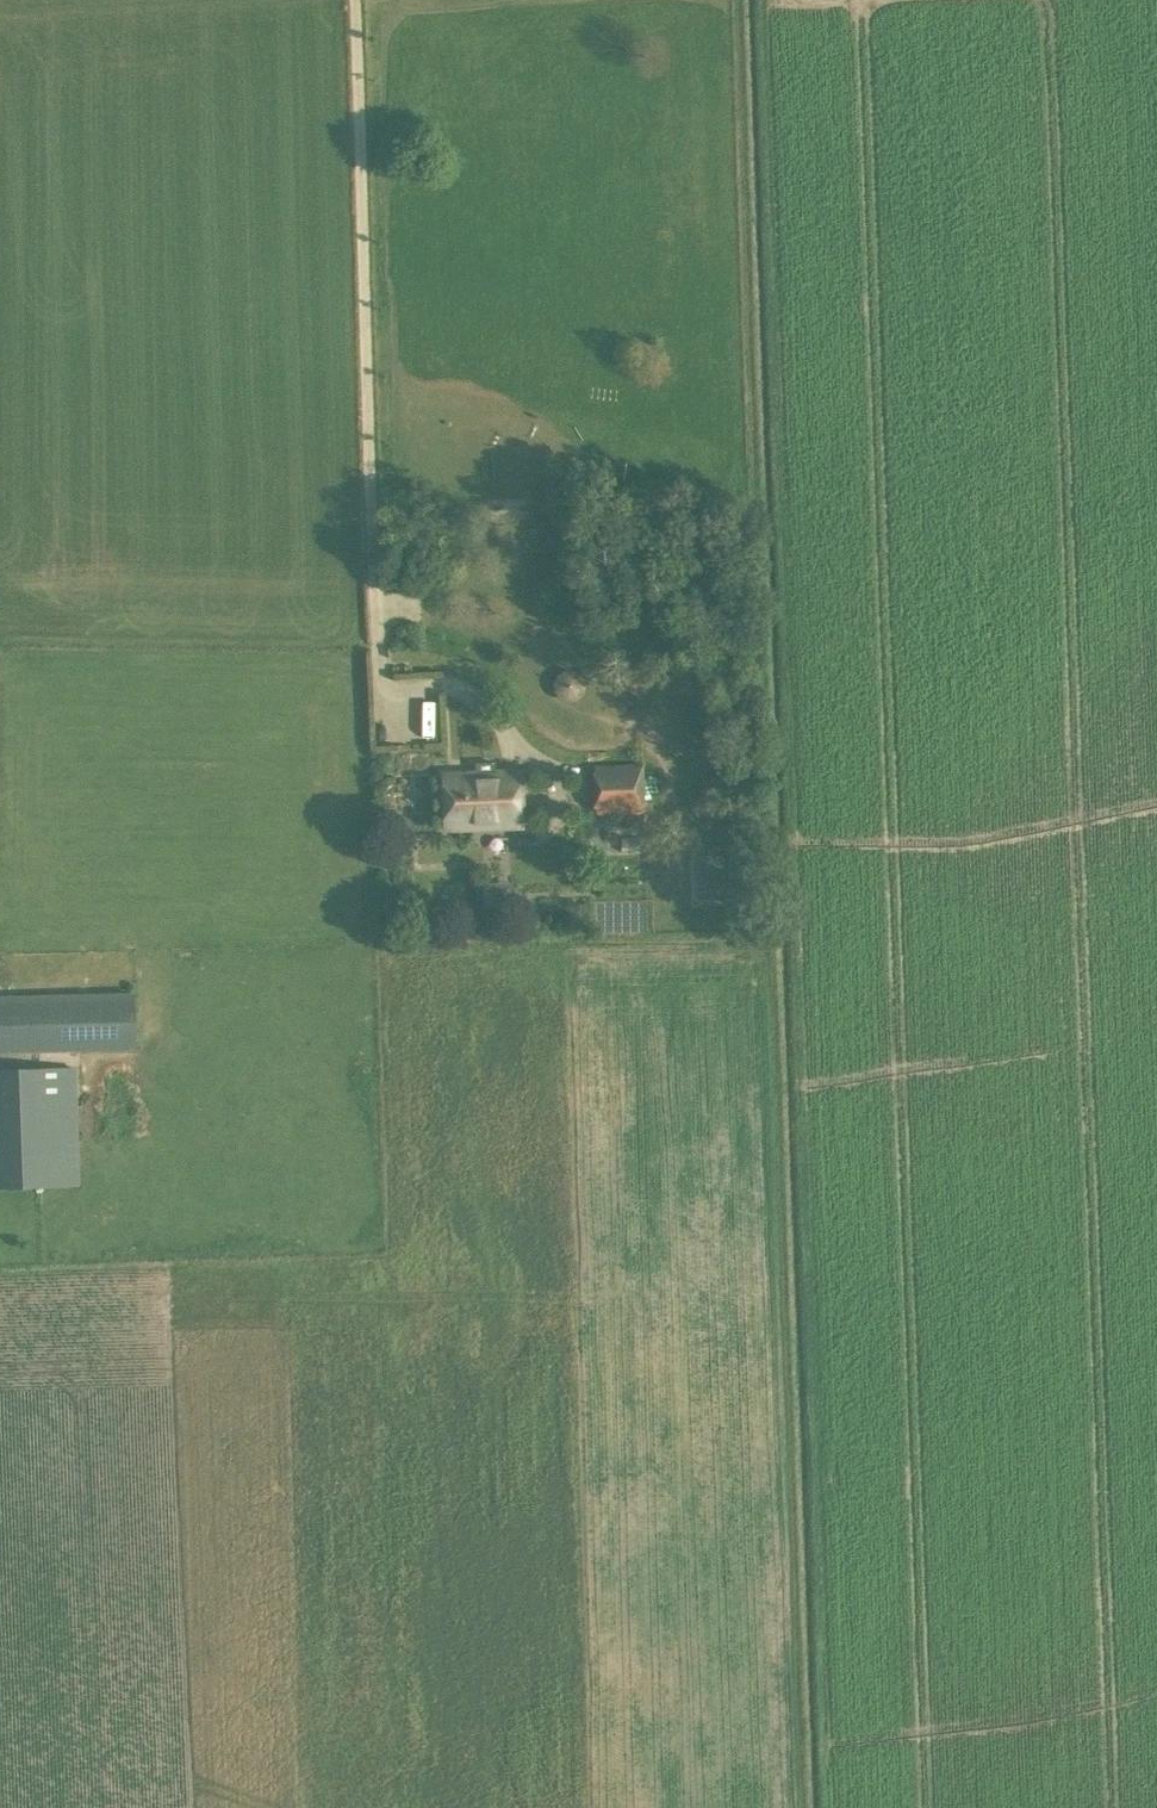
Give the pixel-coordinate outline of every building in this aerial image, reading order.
[(494,770),(494,763),(474,763),(475,771),(441,772),(443,831),(522,828),(520,769),(494,770)] [(645,814),(643,764),(594,766),(594,771),(591,771),(593,808),(595,808),(596,816),(645,814)] [(700,851),(701,881),(694,881),(694,896),(718,895),(718,851),(700,851)] [(136,1050),(134,992),(0,995),(0,1054),(136,1050)] [(80,1186),(77,1067),(0,1069),(0,1189),(80,1186)]
